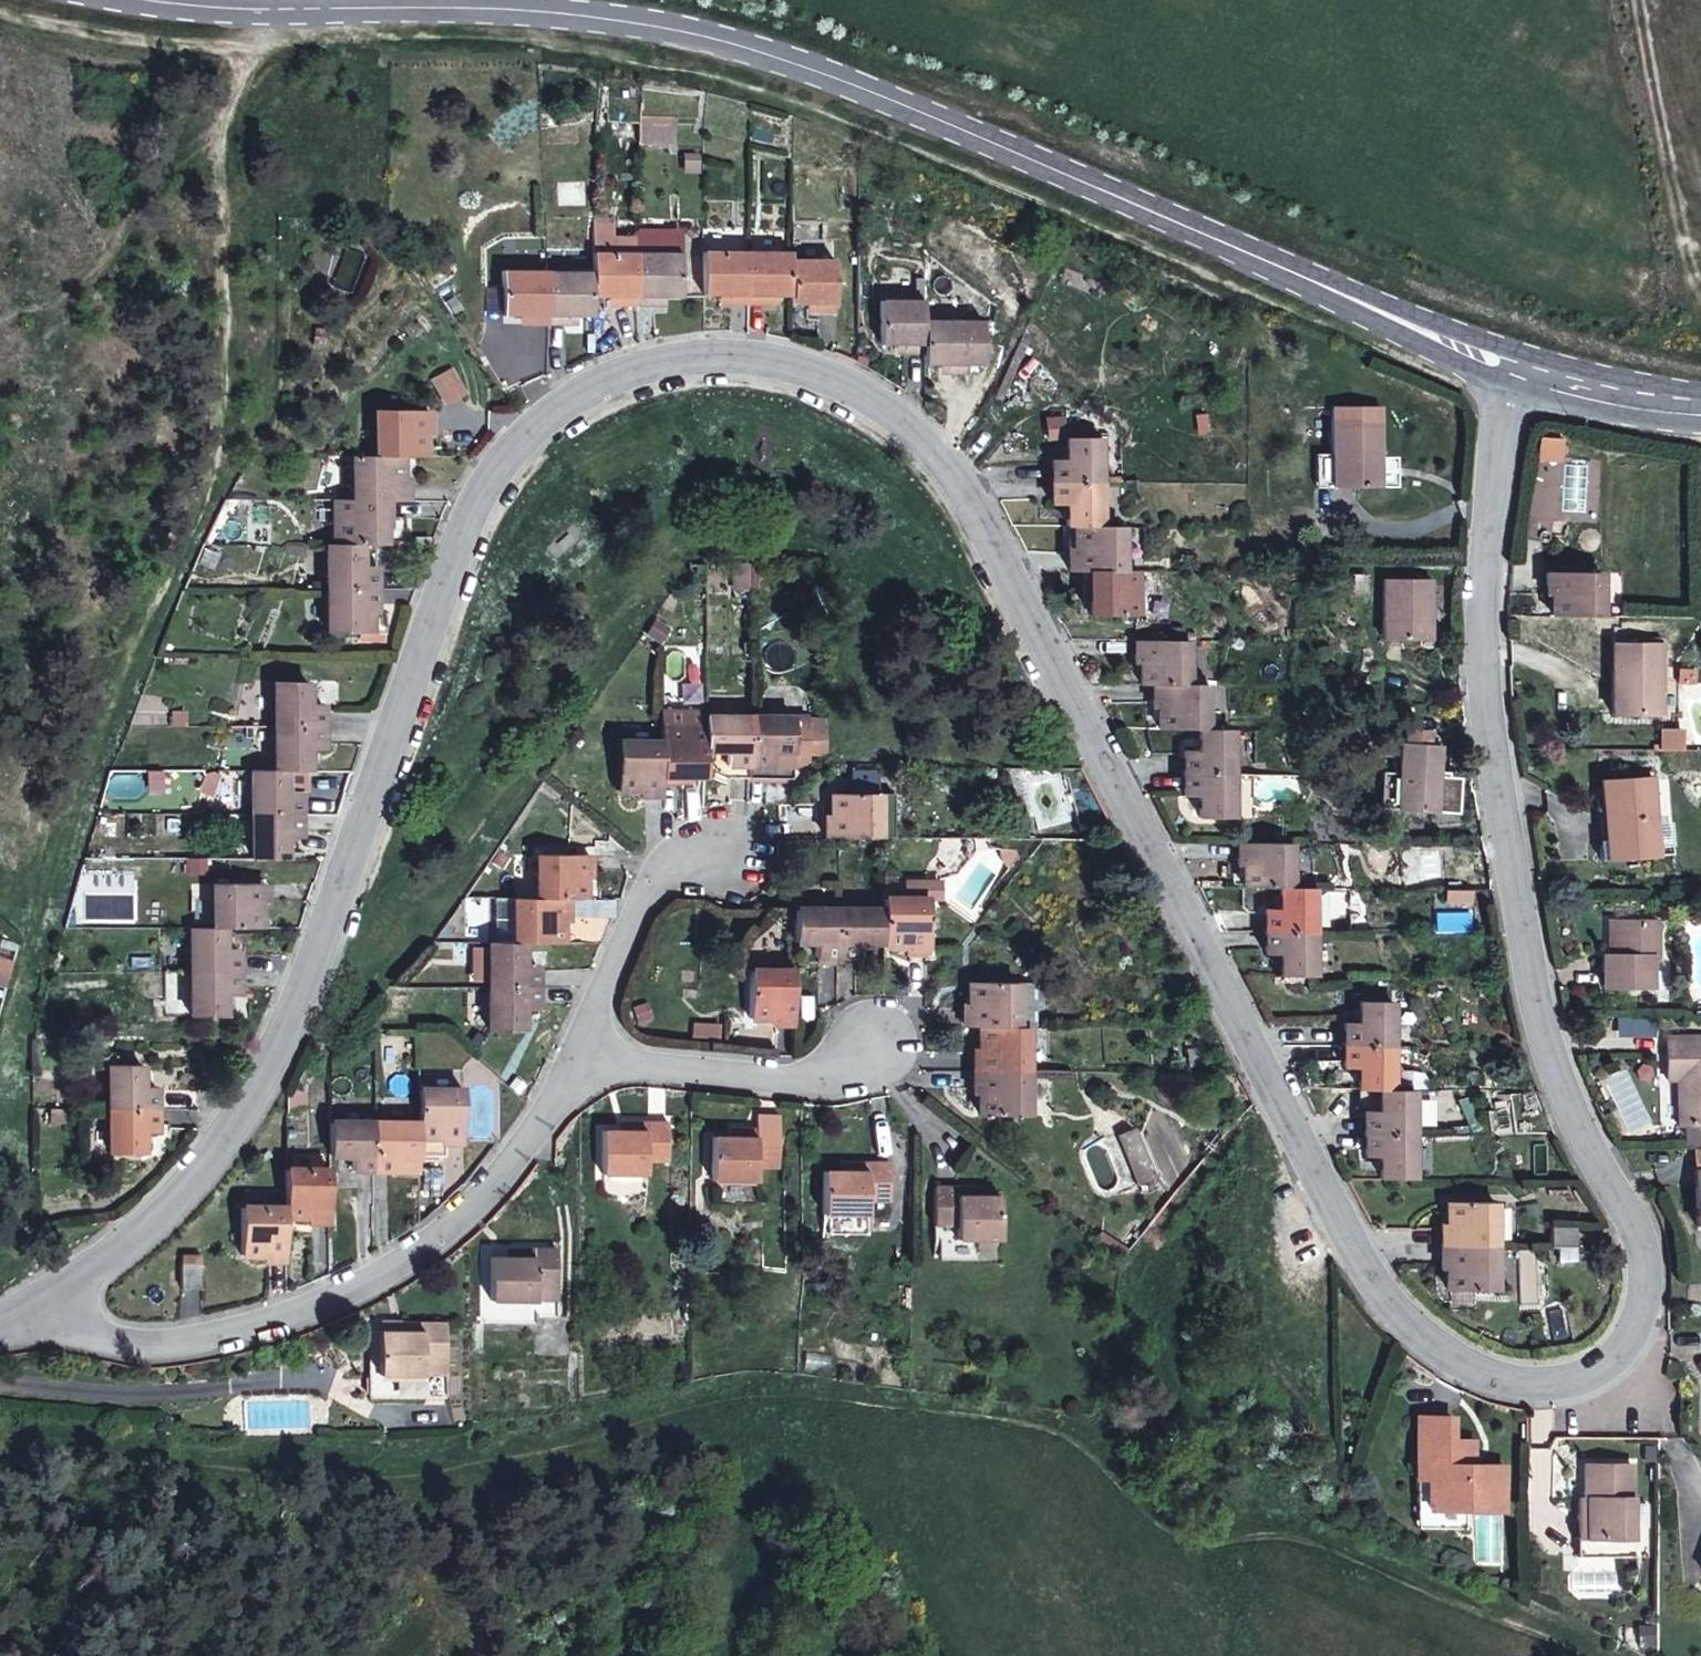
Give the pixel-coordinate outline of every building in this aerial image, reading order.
[(607,139),(638,139),(638,122),(608,122),(607,139)] [(674,122),(638,122),(638,139),(674,140),(674,122)] [(614,224),(592,225),(592,253),(629,254),(630,237),(614,237),(614,224)] [(701,295),(718,296),(723,295),(724,304),(735,304),(746,304),(747,252),(702,252),(701,295)] [(776,297),(791,297),(791,260),(792,253),(747,252),(746,304),(758,305),(769,305),(770,296),(776,297)] [(613,297),(613,306),(624,306),(636,306),(637,254),(629,254),(592,253),(592,273),(591,297),(607,297),(613,297)] [(658,298),(664,298),(680,299),(681,254),(637,254),(636,306),(647,306),(658,307),(658,298)] [(812,304),(812,313),(823,313),(834,313),(835,261),(791,260),(791,297),(791,304),(806,304),(812,304)] [(548,273),(503,272),(503,315),(519,315),(524,316),(524,324),(536,324),(548,325),(548,273)] [(592,273),(548,273),(548,325),(559,325),(570,325),(570,316),(576,316),(591,316),(591,297),(592,273)] [(901,345),(902,353),(912,353),(923,353),(924,322),(924,302),(880,301),(880,345),(895,344),(901,345)] [(968,321),(924,322),(923,353),(923,365),(939,365),(945,364),(945,374),(957,373),(968,373),(968,321)] [(1331,406),(1332,487),(1380,486),(1380,446),(1380,407),(1331,406)] [(375,412),(376,457),(401,457),(423,457),(423,436),(428,436),(428,424),(428,412),(375,412)] [(1100,437),(1067,438),(1068,459),(1053,460),(1053,471),(1052,483),(1101,483),(1100,437)] [(401,478),(401,457),(376,457),(353,456),(353,501),(387,501),(405,502),(405,490),(405,478),(401,478)] [(1068,505),(1068,527),(1075,527),(1101,526),(1101,483),(1052,483),(1053,493),(1053,504),(1068,505)] [(381,524),(387,524),(387,512),(387,501),(353,501),(334,501),(334,544),(360,544),(382,545),(381,529),(381,524)] [(1122,571),(1122,526),(1101,526),(1075,527),(1075,548),(1070,548),(1069,560),(1069,571),(1085,571),(1122,571)] [(360,566),(360,544),(334,544),(327,544),(327,589),(374,589),(374,577),(374,566),(360,566)] [(1090,593),(1090,599),(1089,607),(1089,615),(1136,615),(1138,571),(1122,571),(1085,571),(1084,593),(1090,593)] [(1552,595),(1552,616),(1600,616),(1599,572),(1547,573),(1547,584),(1547,595),(1552,595)] [(1431,580),(1382,579),(1382,640),(1430,640),(1431,580)] [(373,611),(374,589),(327,589),(327,634),(385,634),(385,627),(380,627),(380,619),(380,611),(373,611)] [(1141,664),(1140,685),(1154,684),(1188,684),(1188,641),(1136,640),(1136,652),(1136,664),(1141,664)] [(1660,714),(1660,691),(1657,691),(1656,680),(1660,681),(1661,644),(1613,643),(1612,678),(1611,713),(1660,714)] [(274,682),(274,727),(321,728),(321,716),(321,704),(307,704),(307,683),(274,682)] [(1158,707),(1158,728),(1200,729),(1205,730),(1206,685),(1188,684),(1154,684),(1153,696),(1153,707),(1158,707)] [(704,710),(660,711),(660,743),(661,782),(671,782),(682,782),(682,776),(689,776),(703,776),(704,718),(704,710)] [(748,717),(704,718),(703,776),(710,779),(712,773),(719,775),(725,778),(749,778),(748,717)] [(793,718),(748,717),(749,778),(771,779),(792,779),(793,718)] [(274,727),(273,771),(284,772),(306,772),(307,751),(321,750),(321,739),(321,728),(274,727)] [(1232,774),(1232,730),(1205,730),(1200,729),(1200,751),(1185,751),(1185,762),(1185,773),(1232,774)] [(1404,730),(1403,744),(1427,746),(1427,731),(1404,730)] [(651,795),(662,795),(661,782),(660,743),(617,744),(617,791),(639,791),(639,796),(651,795)] [(1439,747),(1427,746),(1403,744),(1399,744),(1397,774),(1395,809),(1435,812),(1437,780),(1439,747)] [(283,792),(284,772),(273,771),(252,771),(251,814),(298,816),(298,804),(298,792),(283,792)] [(1231,818),(1232,774),(1185,773),(1185,784),(1184,795),(1198,795),(1199,817),(1231,818)] [(1388,808),(1395,809),(1397,774),(1389,773),(1388,808)] [(1603,810),(1605,841),(1622,840),(1624,858),(1657,856),(1652,776),(1601,779),(1603,810)] [(826,826),(826,837),(839,837),(878,837),(879,794),(832,795),(832,816),(825,815),(826,826)] [(299,827),(298,816),(251,814),(250,859),(283,859),(283,838),(299,838),(299,827)] [(1622,840),(1605,841),(1606,859),(1624,858),(1622,840)] [(1244,865),(1243,887),(1280,887),(1290,887),(1291,843),(1238,843),(1238,854),(1238,865),(1244,865)] [(537,854),(536,898),(566,898),(584,898),(583,877),(589,877),(589,866),(589,855),(537,854)] [(211,884),(212,928),(222,928),(259,928),(259,907),(264,907),(264,896),(264,884),(211,884)] [(1313,932),(1313,888),(1290,887),(1280,887),(1280,909),(1266,909),(1265,931),(1313,932)] [(495,897),(494,942),(514,942),(515,897),(495,897)] [(566,909),(566,898),(536,898),(515,897),(514,942),(521,942),(561,942),(562,921),(566,921),(566,909)] [(927,898),(882,898),(882,909),(881,941),(881,945),(892,945),(903,945),(904,950),(926,951),(927,898)] [(827,961),(837,962),(837,955),(838,909),(794,909),(793,942),(815,942),(813,955),(817,956),(818,961),(827,961)] [(860,940),(881,941),(882,909),(838,909),(837,955),(848,955),(859,955),(860,940)] [(1613,954),(1607,953),(1602,953),(1602,970),(1602,986),(1652,987),(1651,956),(1657,956),(1658,921),(1614,920),(1613,954)] [(223,949),(222,928),(212,928),(190,927),(189,972),(237,972),(237,961),(236,950),(223,949)] [(1279,954),(1280,976),(1313,976),(1313,954),(1313,932),(1265,931),(1265,954),(1279,954)] [(520,964),(521,942),(514,942),(494,942),(489,942),(488,986),(534,986),(535,975),(535,964),(520,964)] [(781,1023),(793,1023),(791,971),(748,970),(748,1017),(770,1018),(770,1023),(781,1023)] [(237,984),(237,972),(189,972),(189,1016),(221,1016),(222,995),(237,995),(237,984)] [(963,1003),(963,1027),(979,1026),(1016,1026),(1015,981),(969,982),(969,1002),(963,1003)] [(534,1010),(534,986),(488,986),(487,1030),(519,1031),(520,1020),(520,1010),(534,1010)] [(1345,1033),(1345,1045),(1392,1045),(1392,1001),(1360,1000),(1359,1022),(1345,1021),(1345,1033)] [(1026,1070),(1025,1026),(1016,1026),(979,1026),(979,1047),(974,1047),(974,1059),(974,1071),(1026,1070)] [(1688,1126),(1700,1125),(1700,1037),(1665,1038),(1666,1079),(1677,1079),(1677,1102),(1677,1126),(1688,1126)] [(1358,1067),(1358,1089),(1380,1089),(1391,1090),(1392,1045),(1345,1045),(1345,1056),(1345,1067),(1358,1067)] [(107,1066),(107,1110),(155,1110),(155,1098),(155,1087),(141,1087),(141,1065),(107,1066)] [(1026,1115),(1026,1070),(974,1071),(973,1081),(973,1092),(979,1093),(979,1115),(1026,1115)] [(462,1089),(417,1089),(417,1123),(417,1136),(439,1136),(439,1142),(451,1142),(462,1142),(462,1089)] [(1412,1134),(1413,1090),(1391,1090),(1380,1089),(1380,1111),(1365,1110),(1365,1122),(1365,1133),(1412,1134)] [(1609,1094),(1594,1102),(1602,1116),(1615,1110),(1609,1094)] [(155,1133),(155,1110),(107,1110),(107,1154),(140,1154),(140,1133),(148,1133),(155,1133)] [(733,1137),(727,1137),(711,1136),(710,1180),(754,1181),(754,1167),(777,1168),(778,1116),(756,1115),(756,1129),(745,1128),(733,1128),(733,1137)] [(623,1131),(616,1130),(601,1130),(600,1174),(644,1174),(645,1161),(667,1162),(668,1123),(646,1122),(624,1121),(623,1131)] [(373,1123),(329,1122),(329,1155),(351,1155),(351,1170),(362,1170),(373,1170),(373,1123)] [(408,1176),(418,1176),(417,1136),(417,1123),(373,1123),(373,1170),(390,1170),(408,1169),(408,1176)] [(1688,1126),(1688,1145),(1700,1144),(1700,1125),(1688,1126)] [(1118,1134),(1132,1167),(1149,1160),(1136,1127),(1118,1134)] [(1380,1156),(1380,1178),(1412,1179),(1412,1134),(1365,1133),(1365,1144),(1365,1156),(1380,1156)] [(1149,1160),(1132,1167),(1140,1185),(1157,1178),(1149,1160)] [(827,1214),(865,1215),(865,1201),(887,1201),(889,1163),(867,1163),(844,1162),(844,1170),(838,1171),(823,1170),(821,1214),(827,1214)] [(317,1221),(328,1221),(329,1169),(285,1168),(285,1207),(285,1216),(307,1216),(306,1221),(317,1221)] [(978,1196),(978,1187),(955,1187),(933,1187),(933,1224),(954,1225),(954,1238),(999,1239),(999,1195),(985,1195),(978,1196)] [(1441,1234),(1441,1246),(1495,1245),(1495,1201),(1447,1201),(1446,1223),(1441,1223),(1441,1234)] [(261,1259),(284,1259),(285,1216),(285,1207),(241,1207),(240,1254),(250,1254),(261,1254),(261,1259)] [(865,1234),(865,1215),(827,1214),(827,1233),(865,1234)] [(1573,1246),(1573,1226),(1550,1226),(1550,1246),(1573,1246)] [(1494,1290),(1495,1245),(1441,1246),(1441,1257),(1442,1268),(1447,1268),(1447,1290),(1494,1290)] [(511,1257),(505,1256),(478,1256),(477,1322),(533,1322),(534,1317),(555,1317),(555,1249),(533,1248),(511,1248),(511,1257)] [(180,1287),(201,1288),(201,1263),(180,1263),(180,1287)] [(399,1331),(378,1330),(369,1330),(368,1396),(421,1397),(420,1394),(442,1395),(444,1322),(422,1322),(399,1322),(399,1331)] [(378,1322),(378,1330),(399,1331),(399,1322),(378,1322)] [(1434,1417),(1417,1417),(1416,1478),(1427,1478),(1427,1508),(1501,1510),(1502,1467),(1471,1465),(1472,1441),(1450,1441),(1450,1418),(1434,1417)] [(1585,1536),(1630,1537),(1631,1464),(1607,1464),(1582,1464),(1583,1498),(1586,1499),(1585,1536)] [(1630,1557),(1630,1537),(1585,1536),(1586,1499),(1583,1498),(1576,1498),(1576,1556),(1630,1557)]
